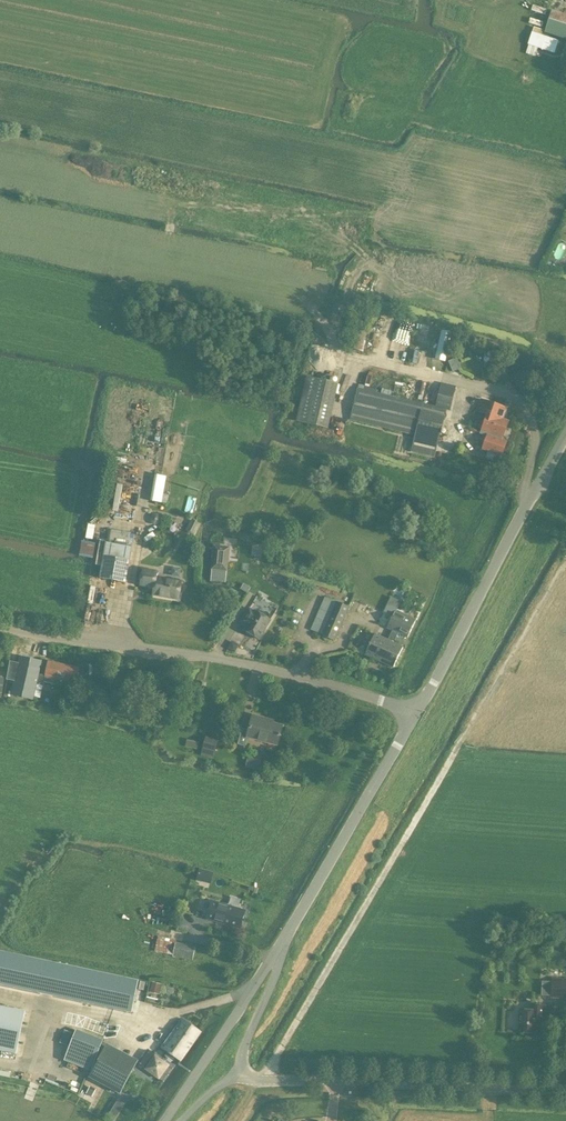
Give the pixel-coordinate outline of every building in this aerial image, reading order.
[(547,10),(533,5),(528,23),(542,27),(547,10)] [(548,30),(565,35),(565,12),(554,8),(548,30)] [(534,27),(532,32),(541,35),(543,30),(534,27)] [(559,41),(532,32),(528,44),(555,53),(559,41)] [(368,327),(353,323),(347,349),(363,353),(368,327)] [(445,361),(451,333),(442,330),(435,358),(445,361)] [(456,342),(459,352),(468,349),(466,339),(456,342)] [(338,384),(307,377),(297,421),(328,428),(338,384)] [(436,407),(447,410),(450,410),(455,387),(441,383),(436,407)] [(447,410),(436,407),(359,389),(351,420),(416,435),(413,451),(436,456),(447,410)] [(503,437),(509,422),(502,420),(506,408),(492,403),(482,400),(478,411),(488,415),(485,423),(482,421),(479,428),(483,429),(481,434),(488,436),(483,450),(502,457),(507,442),(502,440),(503,437)] [(156,475),(152,500),(162,502),(166,476),(156,475)] [(123,485),(117,484),(113,511),(118,512),(123,485)] [(314,517),(309,525),(318,531),(323,522),(314,517)] [(191,520),(186,530),(194,534),(199,524),(191,520)] [(89,524),(86,538),(92,539),(95,525),(89,524)] [(108,542),(131,545),(133,531),(109,529),(108,542)] [(95,544),(85,542),(82,556),(92,558),(95,544)] [(100,542),(96,565),(101,566),(105,543),(100,542)] [(126,583),(132,548),(107,543),(100,578),(126,583)] [(215,546),(212,570),(228,571),(230,548),(215,546)] [(171,572),(180,575),(182,568),(173,566),(171,572)] [(179,600),(182,582),(181,582),(180,580),(175,579),(174,580),(157,577),(158,572),(143,569),(141,583),(154,586),(153,595),(179,600)] [(247,593),(250,588),(243,584),(240,589),(247,593)] [(392,630),(387,640),(375,635),(366,655),(394,668),(403,648),(394,643),(399,633),(408,638),(416,621),(396,611),(400,602),(392,598),(385,612),(393,616),(387,628),(392,630)] [(334,640),(348,607),(338,603),(324,635),(334,640)] [(250,609),(242,622),(248,626),(245,630),(247,632),(247,634),(251,636),(253,635),(259,639),(271,620),(269,619),(269,618),(270,616),(269,613),(267,612),(264,612),(262,614),(256,611),(256,612),(250,609)] [(79,677),(79,674),(78,674),(79,668),(49,662),(46,676),(39,675),(42,661),(21,656),(19,665),(10,663),(6,680),(15,682),(12,695),(33,700),(34,697),(40,698),(44,682),(60,686),(61,680),(76,684),(77,677),(79,677)] [(277,745),(282,726),(269,722),(269,720),(253,716),(249,730),(242,728),(238,745),(246,747),(248,737),(277,745)] [(207,738),(202,755),(213,758),(218,741),(207,738)] [(199,742),(188,739),(186,747),(197,749),(199,742)] [(259,772),(261,760),(252,758),(249,770),(259,772)] [(200,869),(197,880),(211,884),(214,873),(200,869)] [(241,929),(246,911),(213,901),(207,919),(241,929)] [(193,961),(196,948),(158,939),(155,951),(173,955),(173,956),(193,961)] [(0,950),(0,983),(133,1012),(140,981),(0,950)] [(552,998),(565,998),(565,980),(552,980),(552,998)] [(162,985),(153,983),(151,992),(159,994),(162,985)] [(16,1053),(25,1011),(0,1005),(0,1049),(16,1053)] [(521,1011),(519,1033),(536,1033),(537,1022),(544,1022),(545,1006),(532,1006),(532,1008),(527,1008),(525,1009),(525,1011),(521,1011)] [(181,1061),(201,1032),(183,1019),(162,1048),(181,1061)] [(65,1030),(60,1043),(66,1045),(70,1032),(65,1030)] [(65,1059),(92,1070),(102,1043),(76,1033),(65,1059)] [(121,1094),(134,1069),(103,1052),(89,1077),(121,1094)] [(160,1079),(169,1066),(156,1056),(147,1069),(160,1079)] [(116,1118),(125,1104),(118,1100),(109,1114),(116,1118)]
